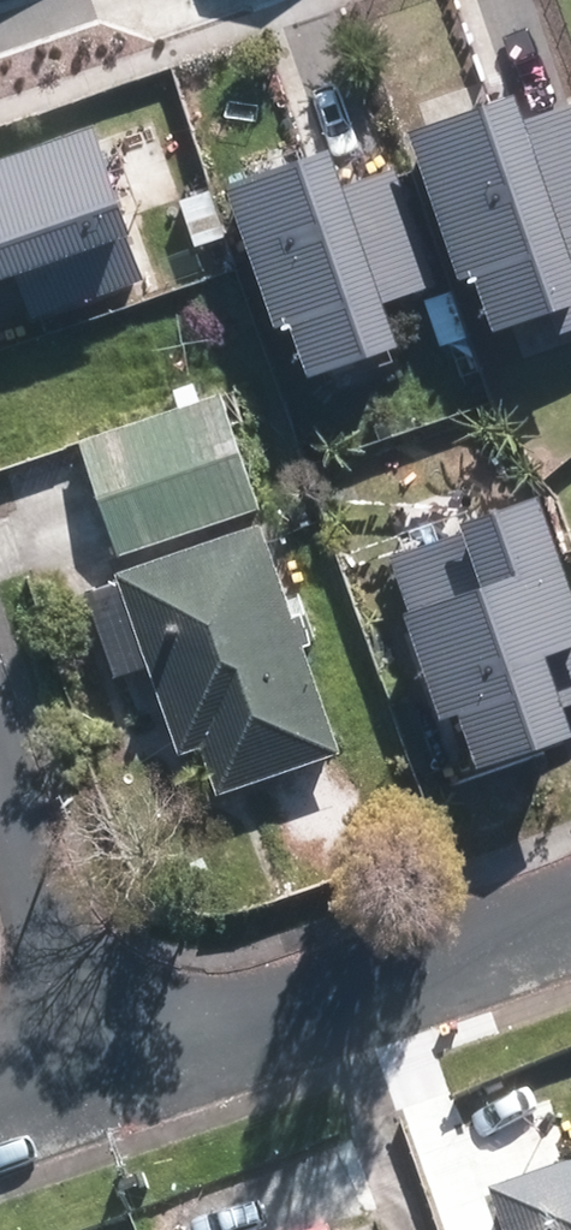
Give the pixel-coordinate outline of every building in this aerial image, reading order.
[(569,261),(498,51),(393,86),(464,296),(569,261)] [(128,239),(82,101),(0,128),(0,282),(128,239)] [(282,346),(389,311),(320,107),(213,142),(282,346)] [(247,436),(104,491),(126,550),(270,496),(247,436)] [(416,731),(570,680),(570,630),(509,446),(339,503),(416,731)] [(287,528),(144,571),(196,743),(226,734),(237,773),(350,740),(287,528)] [(527,1198),(537,1229),(570,1229),(570,1184),(527,1198)]
